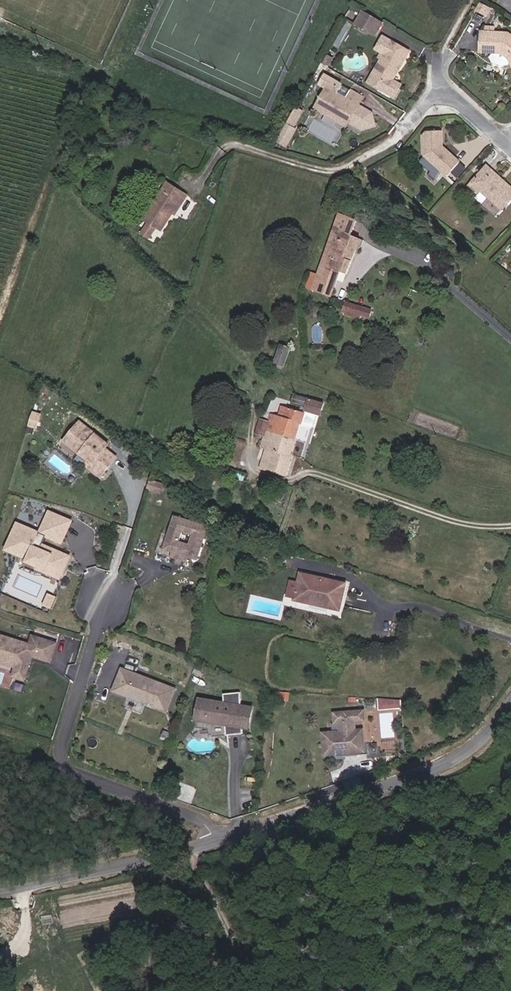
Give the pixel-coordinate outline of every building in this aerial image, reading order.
[(359,28),(366,15),(359,11),(352,24),(359,28)] [(371,35),(378,22),(366,15),(359,28),(371,35)] [(478,49),(488,49),(488,53),(490,53),(500,53),(509,59),(510,64),(510,39),(505,34),(479,33),(478,49)] [(397,67),(405,52),(388,42),(381,54),(372,70),(379,74),(379,81),(374,89),(391,98),(397,86),(389,81),(394,73),(393,71),(395,68),(397,67)] [(509,59),(500,53),(490,53),(489,59),(494,64),(503,69),(510,66),(510,64),(509,59)] [(374,89),(379,81),(379,74),(372,70),(365,83),(374,89)] [(343,121),(350,125),(364,100),(347,91),(345,95),(328,86),(316,109),(324,114),(337,121),(339,122),(343,121)] [(334,125),(337,121),(324,114),(322,118),(334,125)] [(438,150),(440,149),(439,133),(427,132),(422,137),(422,158),(423,158),(445,178),(458,163),(444,151),(441,153),(438,150)] [(501,185),(499,188),(496,185),(498,182),(485,171),(468,191),(477,199),(479,196),(499,215),(504,209),(507,210),(510,207),(509,205),(510,202),(510,193),(501,185)] [(160,231),(179,203),(181,204),(187,196),(168,183),(143,219),(160,231)] [(338,213),(333,226),(348,231),(351,217),(338,213)] [(148,239),(155,229),(147,223),(140,233),(148,239)] [(348,231),(333,226),(321,264),(339,271),(347,274),(358,244),(361,245),(364,237),(348,231)] [(321,283),(334,287),(339,271),(321,264),(313,288),(319,291),(321,283)] [(321,283),(319,291),(331,294),(334,287),(321,283)] [(345,313),(354,316),(356,309),(344,304),(341,314),(344,315),(345,313)] [(354,316),(359,318),(362,310),(356,309),(354,316)] [(372,314),(362,310),(359,318),(369,321),(372,314)] [(289,348),(279,345),(274,364),(284,367),(289,348)] [(228,393),(225,401),(237,407),(241,399),(228,393)] [(271,418),(268,424),(266,434),(294,443),(299,426),(315,431),(323,403),(294,394),(291,404),(306,408),(303,415),(282,409),(279,419),(271,418)] [(36,427),(39,415),(32,412),(28,424),(36,427)] [(110,442),(80,420),(65,440),(95,462),(91,466),(103,475),(118,455),(107,446),(110,442)] [(266,434),(268,424),(261,422),(257,435),(265,437),(261,448),(269,450),(264,465),(266,470),(288,477),(294,457),(291,456),(294,443),(266,434)] [(163,489),(166,480),(152,476),(149,485),(163,489)] [(59,540),(68,519),(49,510),(39,531),(17,522),(7,545),(39,560),(37,564),(61,574),(69,555),(42,543),(46,535),(59,540)] [(197,555),(207,523),(175,513),(169,533),(165,545),(178,549),(180,548),(183,549),(184,551),(188,552),(197,555)] [(61,541),(70,519),(68,519),(59,540),(61,541)] [(388,525),(384,539),(398,543),(401,529),(388,525)] [(178,549),(165,545),(169,533),(162,530),(156,550),(172,555),(173,552),(187,557),(188,552),(184,551),(183,549),(180,548),(178,549)] [(61,574),(37,564),(39,560),(7,545),(6,548),(28,558),(25,566),(35,571),(36,567),(60,577),(61,574)] [(292,602),(307,605),(309,600),(327,605),(326,610),(337,613),(343,586),(299,574),(296,584),(292,600),(292,602)] [(283,597),(292,600),(296,584),(286,582),(283,597)] [(51,607),(56,595),(48,592),(43,604),(51,607)] [(307,605),(326,610),(327,605),(309,600),(307,605)] [(57,633),(33,626),(30,634),(0,625),(0,648),(1,649),(1,647),(18,652),(15,662),(17,667),(25,669),(31,651),(28,650),(30,645),(51,651),(57,633)] [(174,687),(121,665),(111,688),(126,694),(127,691),(152,702),(151,704),(165,710),(174,687)] [(252,724),(255,709),(244,707),(243,694),(226,695),(227,704),(202,699),(201,709),(210,710),(208,722),(198,720),(197,727),(211,730),(211,737),(246,735),(245,725),(252,724)] [(378,699),(379,710),(401,708),(400,696),(378,699)] [(208,722),(210,710),(201,709),(198,720),(208,722)] [(357,744),(355,723),(365,722),(364,712),(335,714),(335,724),(341,724),(341,733),(324,734),(325,756),(337,755),(337,758),(368,756),(368,749),(365,750),(364,744),(357,744)]
